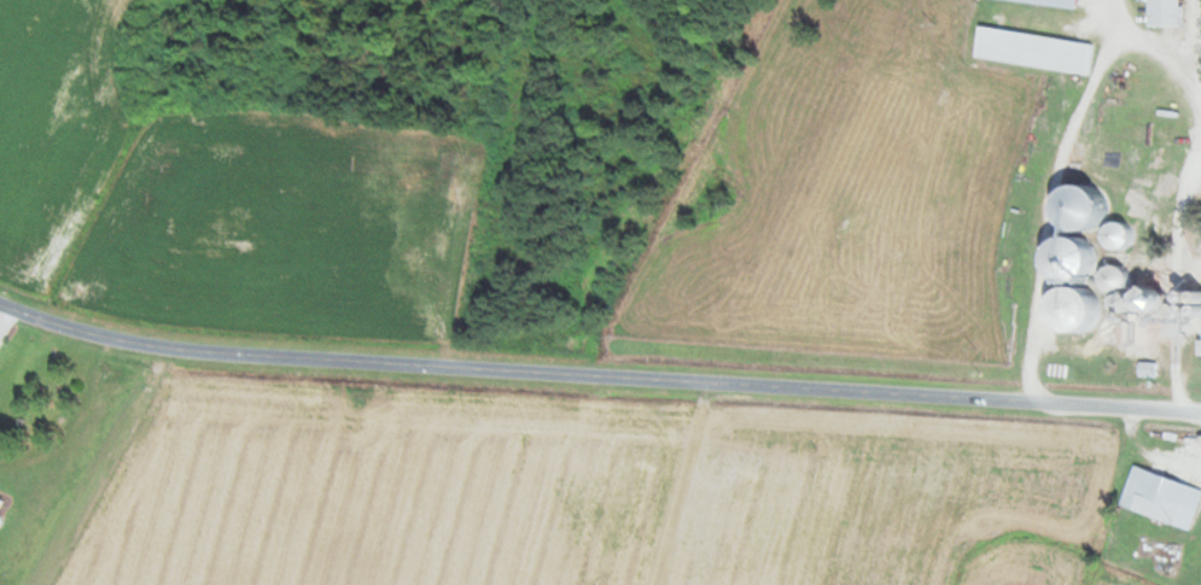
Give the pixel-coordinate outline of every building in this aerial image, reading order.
[(981,1),(1072,10),(1073,0),(981,0),(981,1)] [(1143,29),(1176,29),(1176,0),(1143,0),(1143,29)] [(970,59),(1084,76),(1089,45),(975,28),(970,59)] [(1095,234),(1108,250),(1126,236),(1113,219),(1095,234)] [(1122,288),(1119,265),(1093,268),(1096,291),(1122,288)] [(1154,311),(1153,288),(1135,288),(1135,312),(1154,311)] [(1184,290),(1181,300),(1200,304),(1200,293),(1184,290)] [(1200,355),(1200,324),(1193,324),(1193,355),(1200,355)] [(1187,529),(1200,487),(1128,466),(1116,507),(1187,529)]
